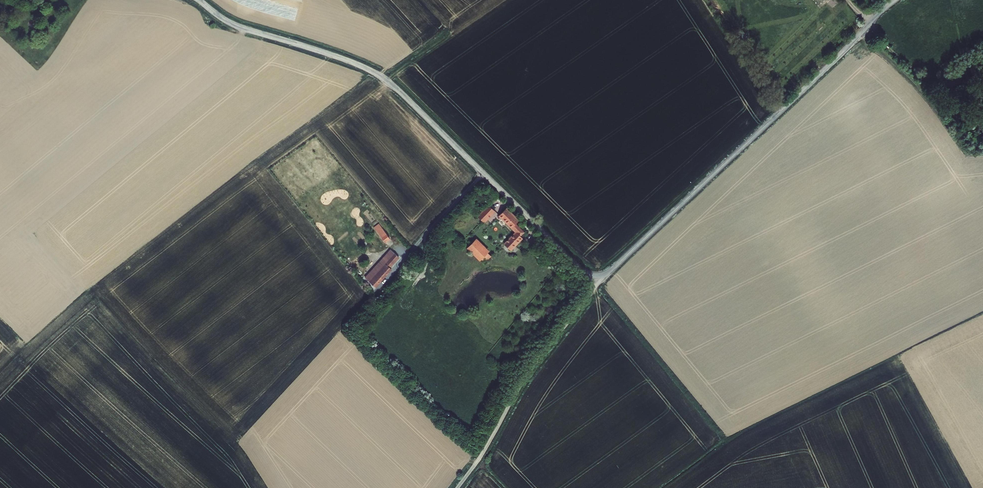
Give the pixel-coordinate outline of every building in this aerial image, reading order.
[(482,220),(493,209),(487,203),(476,214),(482,220)] [(514,229),(518,234),(524,228),(521,225),(519,225),(514,221),(518,217),(505,205),(498,212),(514,229)] [(376,232),(381,228),(377,223),(372,227),(376,232)] [(384,242),(389,238),(381,228),(376,232),(384,242)] [(509,248),(520,236),(518,234),(514,229),(502,241),(509,248)] [(484,260),(491,253),(487,250),(489,248),(476,235),(465,246),(478,259),(481,257),(484,260)] [(397,256),(389,248),(386,252),(381,258),(380,259),(382,261),(373,270),(371,268),(364,276),(373,285),(390,268),(388,266),(389,265),(397,256)]
